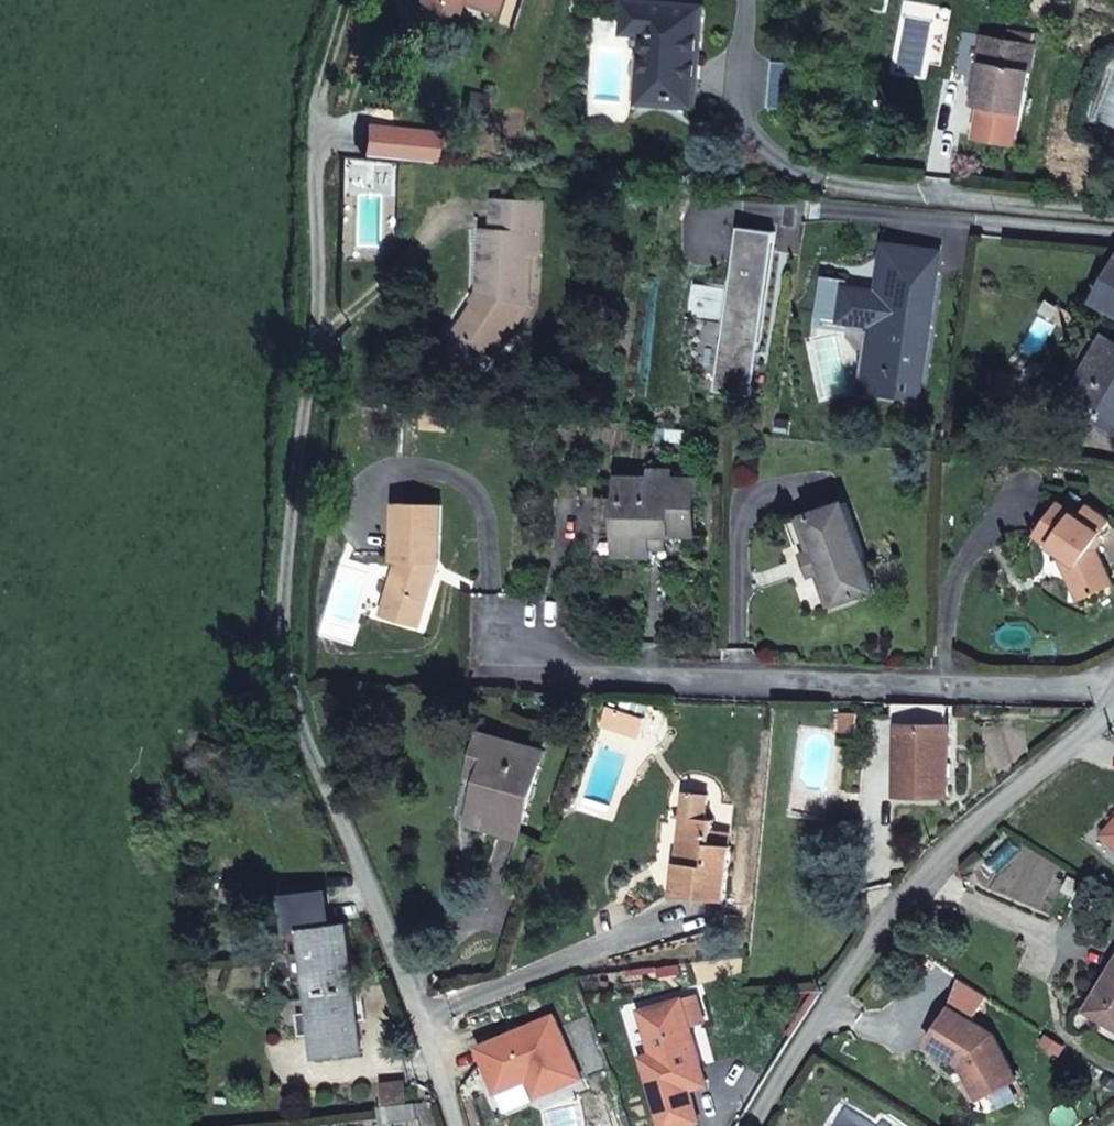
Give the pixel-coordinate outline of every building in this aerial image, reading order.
[(498,0),(417,0),(416,2),(432,15),(453,13),(457,2),(493,14),(498,0)] [(637,0),(629,0),(626,31),(646,33),(640,101),(695,106),(704,7),(637,0)] [(983,85),(992,37),(986,36),(977,84),(983,85)] [(1021,112),(1034,45),(992,37),(983,85),(977,84),(974,103),(983,105),(1021,112)] [(487,95),(469,92),(466,113),(484,116),(487,95)] [(1021,112),(983,105),(978,136),(1015,143),(1021,112)] [(496,355),(528,306),(531,253),(539,253),(543,201),(495,198),(493,228),(483,228),(479,291),(483,292),(458,331),(496,355)] [(740,225),(716,388),(751,394),(776,230),(740,225)] [(825,276),(818,316),(884,326),(882,343),(872,341),(864,391),(868,392),(920,399),(927,349),(917,348),(920,331),(923,331),(926,307),(924,307),(930,266),(886,260),(881,292),(848,287),(849,280),(825,276)] [(917,348),(927,349),(939,268),(930,266),(924,307),(926,307),(923,331),(920,331),(917,348)] [(1097,299),(1113,309),(1113,270),(1097,299)] [(884,326),(818,316),(817,326),(866,333),(857,398),(867,399),(868,392),(864,391),(872,341),(882,343),(884,326)] [(1079,396),(1113,416),(1113,340),(1112,339),(1079,396)] [(607,497),(605,555),(649,556),(649,548),(668,548),(668,535),(693,535),(695,477),(623,475),(622,496),(607,497)] [(877,590),(846,501),(800,517),(810,548),(820,575),(830,606),(877,590)] [(1079,563),(1071,574),(1082,599),(1113,584),(1113,581),(1096,542),(1112,520),(1089,504),(1081,515),(1060,501),(1037,533),(1079,563)] [(419,626),(439,561),(442,505),(396,503),(394,559),(400,560),(383,614),(419,626)] [(820,575),(810,548),(801,551),(810,577),(820,575)] [(945,724),(945,704),(900,703),(898,794),(946,795),(947,724),(945,724)] [(621,710),(610,707),(604,724),(614,728),(621,710)] [(645,719),(621,710),(614,728),(639,736),(645,719)] [(855,731),(857,713),(844,712),(842,730),(855,731)] [(518,835),(543,749),(486,732),(478,759),(490,763),(486,776),(472,822),(518,835)] [(490,763),(478,759),(474,773),(486,776),(490,763)] [(711,793),(688,790),(676,892),(726,898),(733,844),(713,842),(714,830),(716,818),(708,817),(711,793)] [(1102,833),(1113,844),(1113,819),(1102,833)] [(714,830),(713,842),(733,844),(734,832),(714,830)] [(1080,880),(1070,874),(1063,889),(1073,895),(1080,880)] [(223,897),(242,902),(246,885),(227,880),(223,897)] [(355,987),(348,921),(329,924),(325,889),(286,894),(290,930),(306,928),(308,951),(310,969),(312,978),(313,992),(355,987)] [(310,969),(308,951),(290,953),(293,980),(312,978),(310,969)] [(1087,1009),(1113,1025),(1113,965),(1087,1009)] [(363,1051),(355,987),(313,992),(321,1056),(363,1051)] [(682,1000),(689,1026),(707,1021),(699,994),(682,1000)] [(688,1088),(705,1083),(689,1026),(682,1000),(643,1011),(655,1054),(644,1057),(664,1125),(674,1125),(697,1119),(688,1088)] [(952,1007),(928,1043),(961,1064),(964,1069),(970,1065),(986,1095),(1017,1078),(994,1035),(952,1007)] [(560,1012),(477,1043),(497,1094),(532,1081),(539,1098),(586,1080),(560,1012)] [(970,1065),(964,1069),(979,1099),(986,1095),(970,1065)] [(383,1107),(406,1104),(403,1084),(381,1087),(383,1107)] [(383,1107),(382,1107),(383,1123),(417,1118),(415,1102),(406,1104),(383,1107)]
